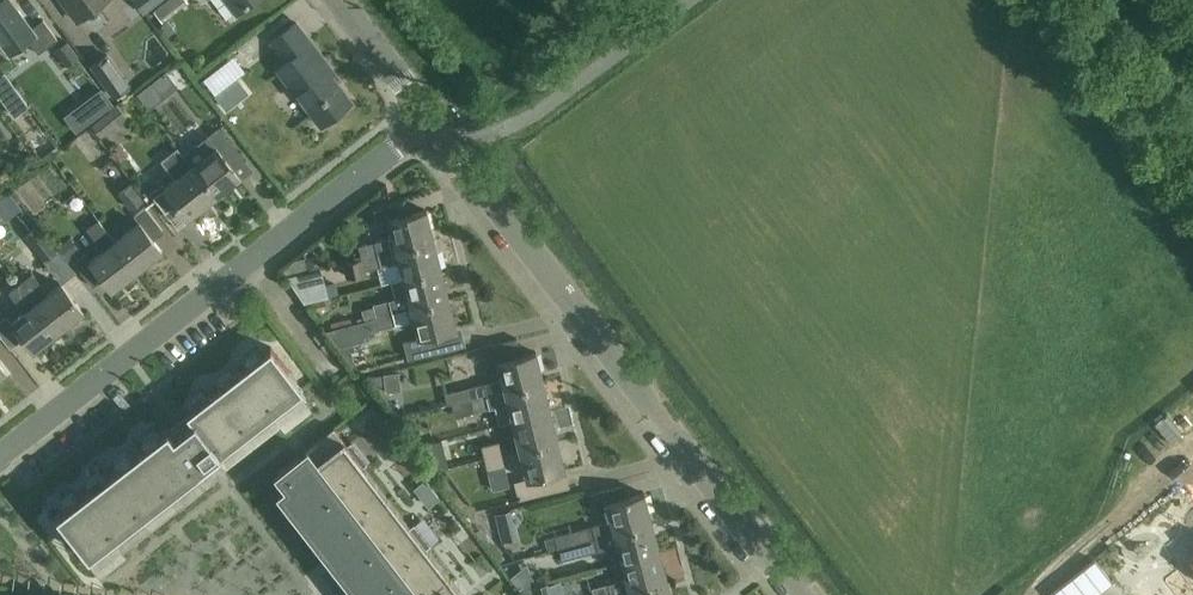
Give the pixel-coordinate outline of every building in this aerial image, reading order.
[(33,27),(13,0),(4,0),(0,3),(0,39),(10,53),(29,39),(39,53),(58,39),(44,19),(33,27)] [(73,6),(69,9),(77,20),(104,0),(69,0),(73,6)] [(144,13),(161,0),(134,0),(144,13)] [(237,13),(254,0),(226,0),(237,13)] [(120,3),(99,12),(110,37),(131,28),(120,3)] [(287,61),(312,42),(296,22),(272,41),(287,61)] [(54,51),(67,66),(80,55),(67,40),(54,51)] [(312,42),(287,61),(278,68),(322,125),(353,102),(320,59),(323,56),(312,42)] [(90,65),(114,97),(132,84),(108,52),(90,65)] [(212,86),(229,76),(221,64),(205,74),(212,86)] [(15,116),(30,105),(5,72),(0,76),(0,96),(15,116)] [(152,82),(137,93),(149,108),(163,97),(152,82)] [(88,97),(100,114),(113,104),(101,88),(88,97)] [(102,136),(128,117),(119,104),(93,124),(102,136)] [(216,196),(193,165),(178,146),(161,160),(176,179),(166,187),(162,183),(150,192),(171,218),(182,208),(189,217),(216,196)] [(218,146),(193,165),(216,196),(242,176),(235,168),(218,146)] [(135,185),(129,189),(123,193),(135,209),(146,200),(135,185)] [(376,224),(391,221),(395,238),(360,246),(363,258),(435,241),(428,211),(410,215),(406,198),(371,206),(376,224)] [(141,222),(115,241),(137,271),(163,251),(153,238),(164,230),(146,206),(135,215),(141,222)] [(137,271),(115,241),(98,219),(87,228),(104,250),(91,260),(85,253),(74,262),(93,286),(104,277),(113,289),(137,271)] [(36,227),(27,234),(46,259),(58,249),(39,225),(36,227)] [(66,239),(58,246),(68,259),(76,252),(66,239)] [(435,241),(363,258),(344,262),(347,277),(367,273),(366,270),(401,262),(405,278),(392,281),(392,282),(442,270),(435,241)] [(296,301),(326,296),(320,264),(291,269),(296,301)] [(442,270),(392,282),(396,298),(374,303),(374,306),(362,309),(365,320),(377,317),(450,300),(442,270)] [(22,282),(59,331),(85,312),(62,283),(50,292),(34,272),(22,282)] [(59,331),(22,282),(10,292),(25,311),(12,321),(34,350),(59,331)] [(450,300),(377,317),(380,328),(415,320),(419,339),(405,342),(409,359),(440,351),(436,335),(457,330),(450,300)] [(380,330),(380,328),(377,317),(365,320),(365,321),(324,331),(338,347),(369,340),(367,333),(380,330)] [(364,343),(348,347),(353,367),(369,363),(364,343)] [(74,535),(89,555),(118,533),(131,523),(130,522),(136,518),(137,519),(158,502),(157,501),(163,497),(164,498),(201,469),(200,468),(218,453),(220,454),(229,447),(228,446),(234,442),(235,442),(256,426),(256,425),(261,420),(262,421),(275,411),(303,388),(288,369),(289,369),(277,354),(278,353),(275,350),(271,346),(256,358),(257,358),(243,369),(243,368),(187,412),(193,420),(174,435),(168,427),(85,492),(71,502),(56,513),(59,517),(60,517),(63,520),(62,521),(73,536),(74,535)] [(472,401),(546,383),(538,353),(501,362),(504,378),(445,393),(448,404),(471,398),(472,401)] [(383,375),(384,384),(399,382),(398,373),(383,375)] [(546,383),(472,401),(452,406),(454,416),(496,406),(501,425),(515,422),(553,413),(546,383)] [(559,441),(553,413),(515,422),(522,450),(559,441)] [(427,547),(431,544),(414,523),(411,526),(366,469),(367,468),(364,465),(368,463),(351,441),(348,444),(340,434),(313,455),(313,456),(284,479),(294,491),(286,498),(362,594),(464,594),(427,547)] [(422,444),(425,455),(444,450),(442,439),(422,444)] [(486,459),(503,455),(500,441),(482,445),(486,459)] [(559,441),(522,450),(528,478),(515,482),(519,499),(560,490),(556,473),(566,471),(559,441)] [(503,455),(486,459),(491,481),(503,478),(500,467),(506,466),(503,455)] [(595,506),(608,503),(613,520),(545,537),(548,550),(581,542),(654,523),(646,493),(627,498),(623,484),(592,492),(595,506)] [(494,514),(497,526),(513,522),(510,510),(494,514)] [(662,552),(654,523),(581,542),(584,553),(619,545),(624,562),(662,552)] [(624,562),(628,578),(574,593),(575,594),(614,594),(669,580),(662,552),(624,562)] [(669,580),(614,594),(673,594),(669,580)] [(545,585),(545,582),(537,584),(522,588),(527,594),(548,594),(545,585)]
